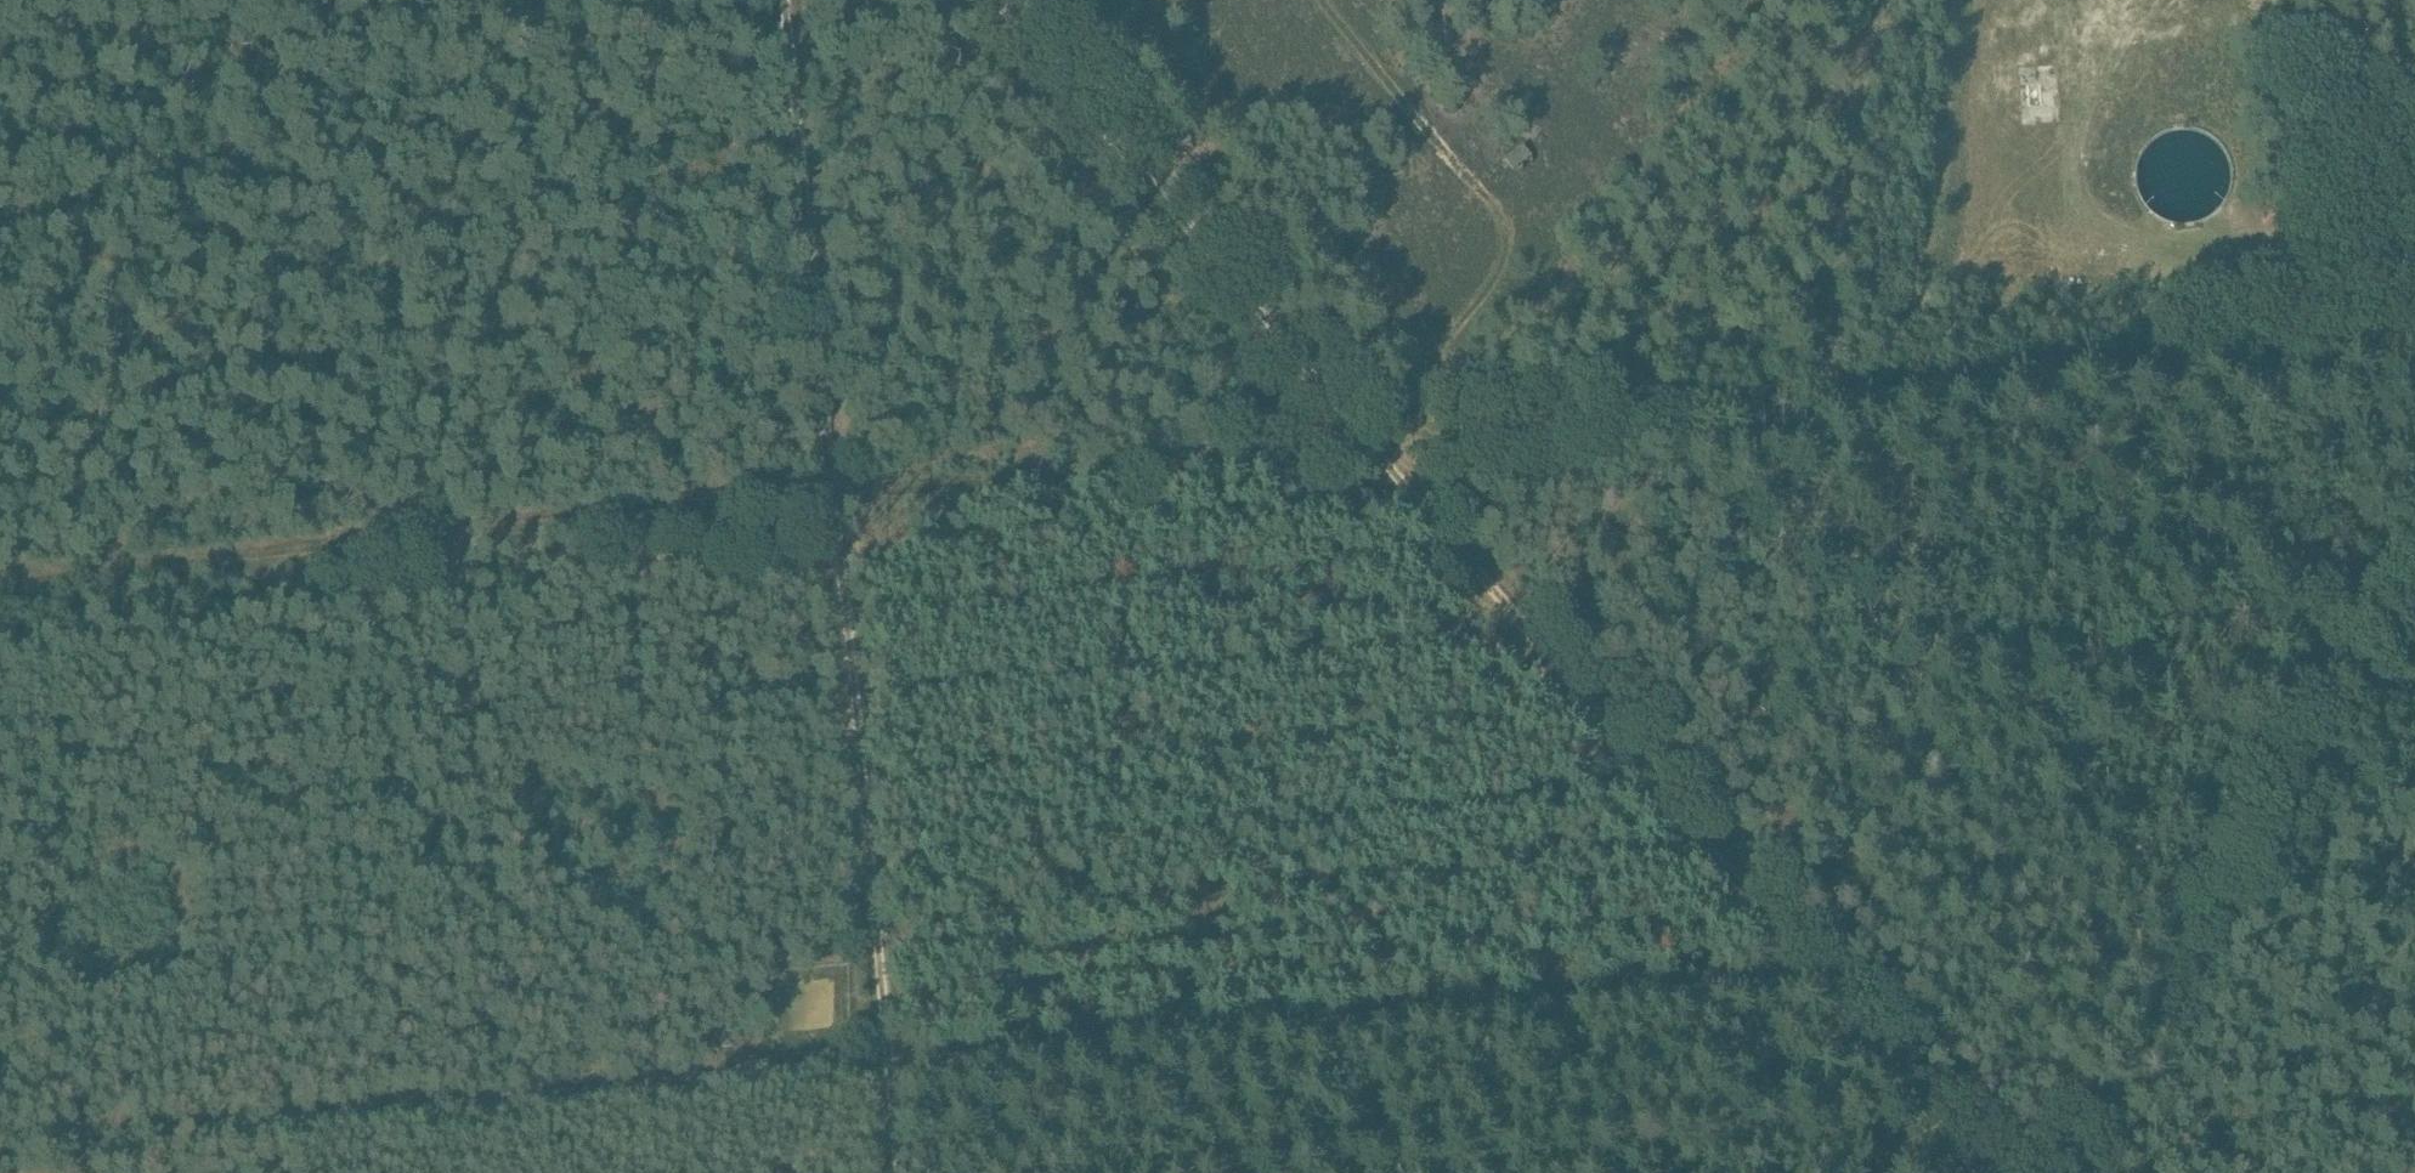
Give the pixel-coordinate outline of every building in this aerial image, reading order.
[(2262,16),(2261,0),(2249,0),(2250,17),(2262,16)] [(1515,166),(1534,157),(1528,145),(1509,155),(1515,166)] [(2249,250),(2250,276),(2263,275),(2262,249),(2249,250)]
